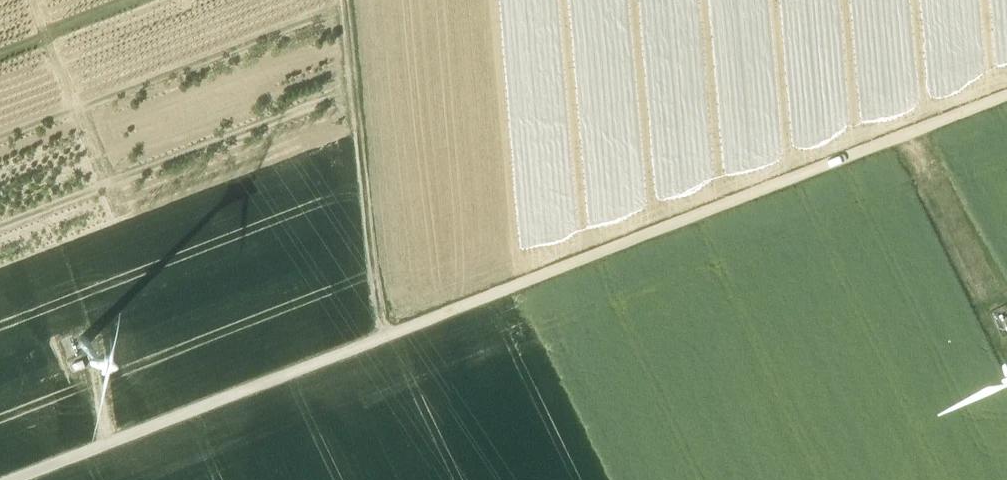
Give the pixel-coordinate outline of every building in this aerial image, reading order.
[(82,360),(71,365),(74,371),(84,367),(82,360)]
